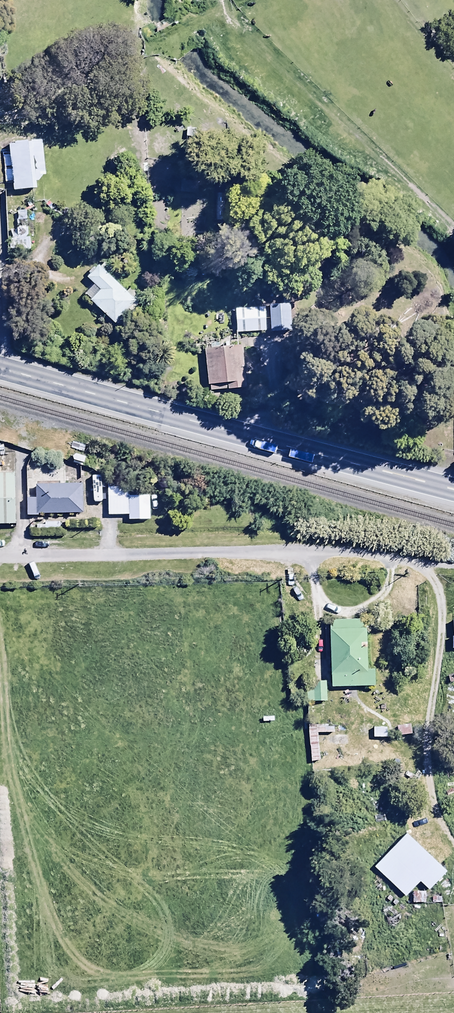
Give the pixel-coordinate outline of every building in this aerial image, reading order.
[(186,127),(186,139),(196,139),(197,127),(186,127)] [(42,178),(46,178),(43,142),(31,143),(35,188),(43,188),(42,178)] [(30,240),(10,241),(12,254),(31,252),(30,240)] [(100,293),(91,303),(118,328),(145,299),(133,287),(126,295),(98,269),(87,281),(100,293)] [(279,307),(269,307),(270,334),(292,333),(291,307),(285,307),(285,302),(279,302),(279,307)] [(237,335),(266,334),(266,311),(236,312),(237,335)] [(242,348),(205,352),(209,389),(210,389),(211,394),(247,390),(242,348)] [(0,472),(0,528),(22,528),(21,472),(0,472)] [(83,486),(36,486),(36,500),(27,500),(27,519),(38,519),(38,516),(83,516),(83,486)] [(150,498),(108,499),(109,519),(129,519),(129,523),(150,523),(150,498)] [(331,623),(332,690),(376,689),(376,673),(368,673),(367,623),(331,623)] [(398,728),(398,738),(414,738),(414,728),(407,728),(407,726),(403,726),(403,728),(398,728)] [(328,727),(308,729),(312,765),(320,764),(317,736),(335,734),(335,729),(328,730),(328,727)] [(373,731),(373,740),(388,740),(387,731),(373,731)] [(365,738),(352,737),(351,749),(364,749),(365,738)] [(353,828),(353,837),(366,837),(366,830),(364,830),(364,828),(353,828)] [(446,874),(406,836),(374,869),(407,900),(420,885),(428,893),(446,874)] [(426,894),(413,893),(412,905),(426,905),(426,894)]
